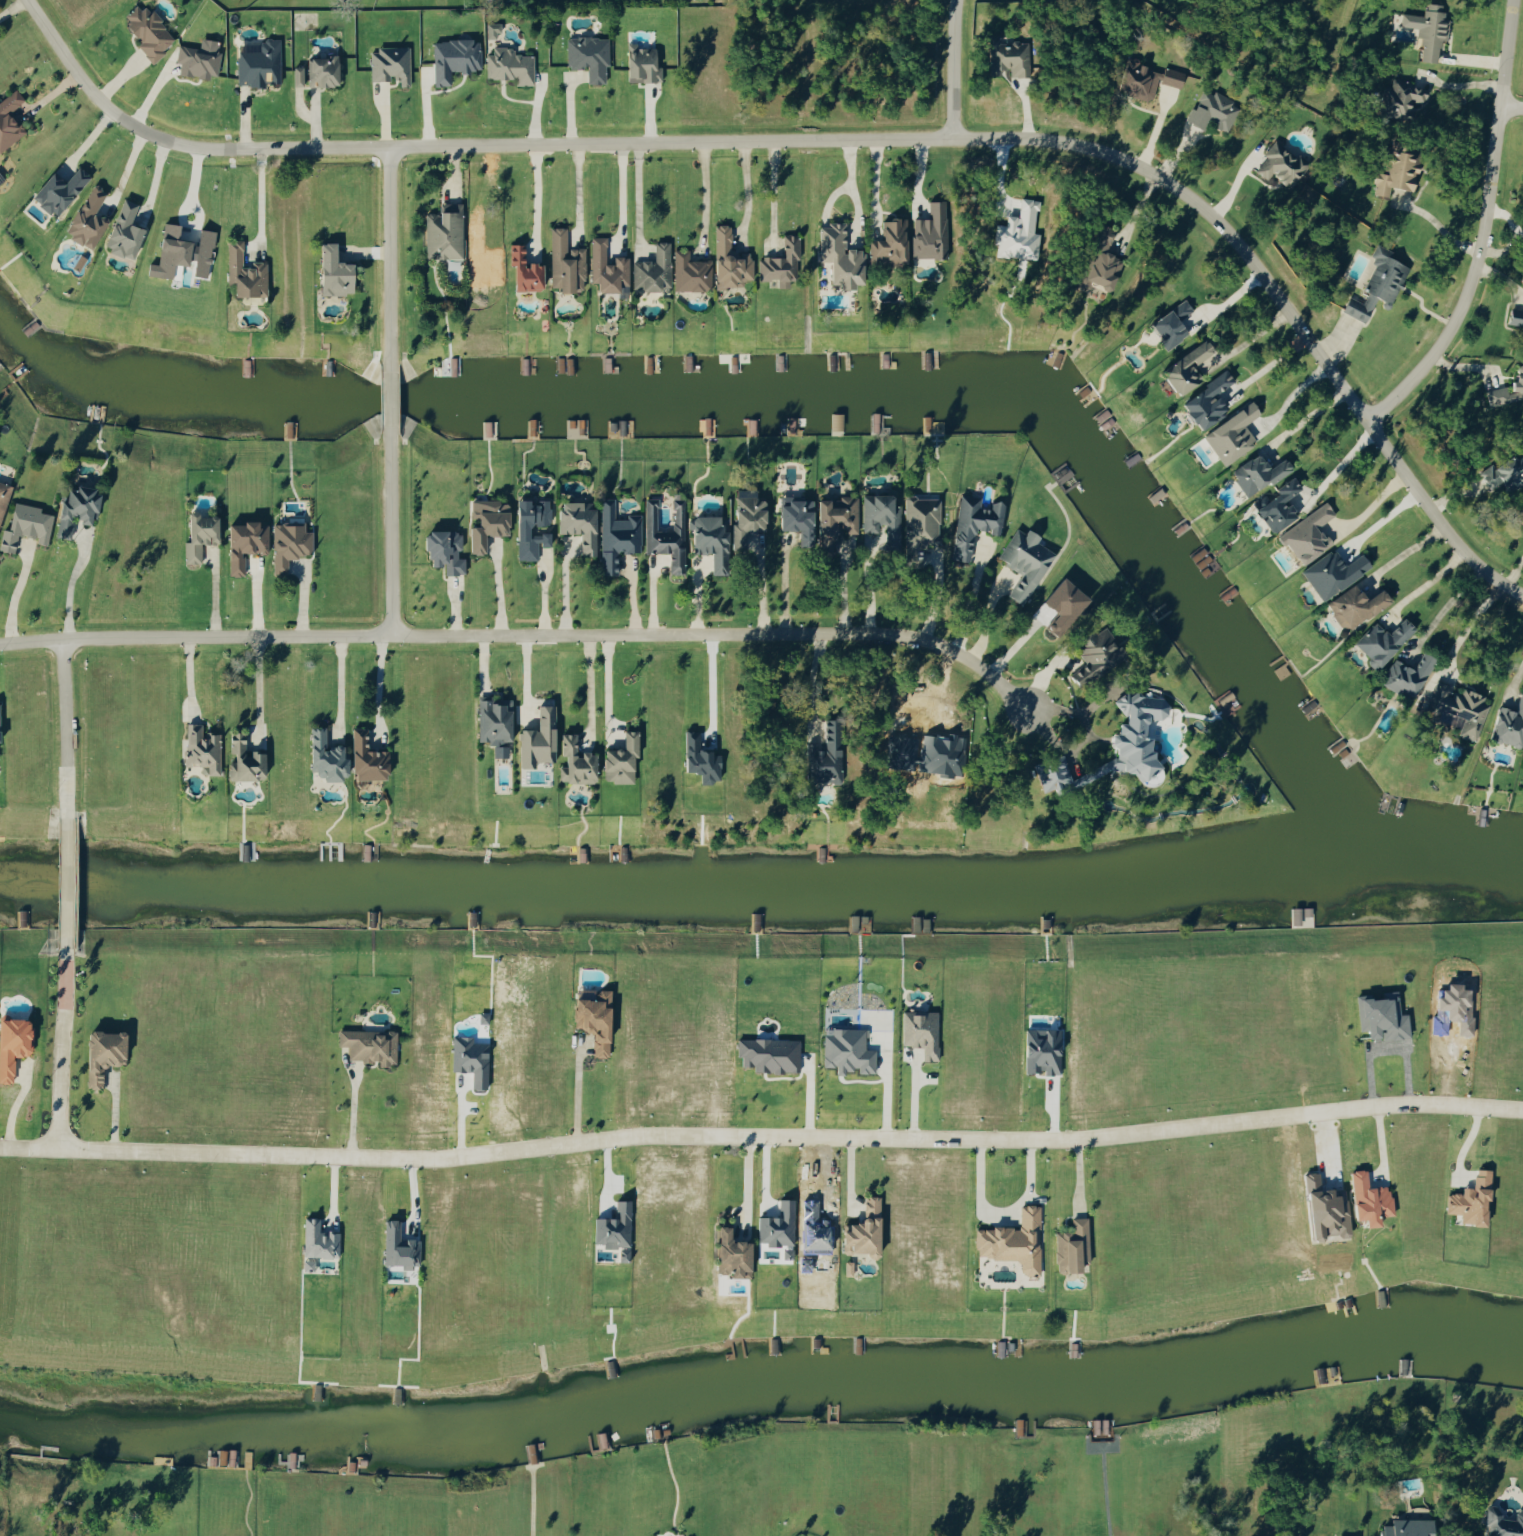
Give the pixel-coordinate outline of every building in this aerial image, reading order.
[(122,15),(128,22),(122,27),(151,62),(164,51),(161,48),(171,39),(139,1),(122,15)] [(1418,61),(1436,62),(1438,39),(1445,40),(1448,18),(1440,18),(1441,4),(1425,3),(1424,15),(1399,13),(1398,26),(1416,28),(1415,37),(1420,37),(1418,61)] [(485,39),(497,39),(497,23),(485,23),(485,39)] [(987,75),(1000,74),(1000,68),(1009,68),(1009,77),(1028,76),(1027,42),(999,42),(998,35),(986,35),(987,75)] [(585,84),(603,83),(603,66),(607,66),(607,37),(564,37),(564,68),(585,68),(585,84)] [(431,86),(449,85),(448,72),(479,71),(478,39),(429,41),(431,86)] [(278,42),(235,42),(235,85),(262,86),(262,83),(278,83),(278,42)] [(653,47),(635,48),(635,43),(624,43),(625,82),(654,82),(653,47)] [(174,62),(178,63),(176,75),(207,79),(207,75),(215,76),(218,51),(176,45),(174,62)] [(407,47),(367,48),(368,81),(388,80),(388,79),(397,78),(397,86),(408,86),(407,47)] [(532,85),(531,54),(512,55),(511,47),(492,47),(492,54),(484,54),(485,79),(513,78),(513,85),(532,85)] [(335,56),(305,56),(305,86),(335,86),(335,56)] [(1180,88),(1183,72),(1162,67),(1161,72),(1137,66),(1138,60),(1122,56),(1115,88),(1123,90),(1122,95),(1151,102),(1155,82),(1180,88)] [(291,86),(300,86),(300,66),(290,67),(291,86)] [(1422,104),(1425,86),(1391,79),(1390,88),(1383,86),(1378,115),(1403,120),(1407,101),(1422,104)] [(7,112),(23,101),(14,89),(0,98),(0,149),(22,133),(7,112)] [(1184,123),(1201,129),(1206,117),(1214,120),(1211,126),(1219,130),(1233,100),(1212,91),(1211,94),(1199,89),(1184,123)] [(1412,191),(1417,155),(1412,154),(1413,144),(1394,141),(1393,153),(1380,152),(1378,164),(1384,165),(1382,173),(1374,172),(1370,194),(1387,197),(1388,187),(1412,191)] [(1253,171),(1265,180),(1270,174),(1289,188),(1304,168),(1270,143),(1261,154),(1264,156),(1253,171)] [(86,175),(75,166),(62,182),(48,171),(27,197),(52,217),(86,175)] [(103,219),(92,214),(103,191),(88,183),(62,236),(88,249),(103,219)] [(135,204),(120,198),(100,248),(128,260),(141,229),(128,224),(135,204)] [(992,255),(1034,259),(1036,233),(1032,233),(1035,200),(1017,198),(1016,216),(1003,215),(1002,225),(994,224),(992,255)] [(909,259),(945,258),(943,201),(926,201),(927,219),(914,219),(914,235),(908,235),(909,259)] [(423,213),(424,259),(460,258),(459,203),(437,203),(437,212),(423,213)] [(902,265),(902,219),(879,219),(879,240),(867,240),(867,265),(902,265)] [(165,278),(168,263),(184,266),(188,241),(175,240),(177,225),(160,222),(154,264),(145,263),(143,275),(165,278)] [(843,222),(825,222),(825,227),(815,227),(815,261),(826,261),(826,287),(850,287),(850,284),(860,284),(860,250),(843,250),(843,222)] [(1072,286),(1086,292),(1089,284),(1106,291),(1117,265),(1113,263),(1115,257),(1103,253),(1112,230),(1097,224),(1072,286)] [(673,291),(711,290),(711,288),(743,287),(742,277),(750,277),(749,252),(729,252),(728,225),(711,225),(712,259),(687,260),(687,250),(671,251),(673,291)] [(582,248),(564,248),(564,227),(548,227),(548,291),(582,291),(582,248)] [(214,232),(195,228),(187,275),(206,278),(214,232)] [(780,235),(781,256),(757,257),(758,279),(797,278),(796,234),(780,235)] [(229,296),(264,296),(264,262),(248,262),(248,267),(240,267),(240,240),(225,240),(225,283),(229,283),(229,296)] [(667,242),(652,242),(652,260),(630,261),(631,290),(669,289),(667,242)] [(315,295),(349,295),(349,262),(331,262),(331,243),(315,243),(315,295)] [(507,291),(539,290),(538,263),(522,263),(521,244),(506,244),(507,291)] [(1406,267),(1388,259),(1391,251),(1374,244),(1369,257),(1375,260),(1361,292),(1365,294),(1361,303),(1346,296),(1339,312),(1363,323),(1373,300),(1389,307),(1406,267)] [(1147,324),(1165,350),(1186,335),(1176,321),(1192,310),(1183,298),(1147,324)] [(1506,324),(1522,327),(1522,313),(1508,311),(1506,324)] [(1173,397),(1198,382),(1188,366),(1210,353),(1203,341),(1156,369),(1173,397)] [(1487,407),(1519,399),(1522,399),(1522,364),(1514,364),(1513,380),(1508,381),(1504,386),(1483,391),(1487,407)] [(1175,403),(1195,432),(1224,413),(1212,394),(1232,381),(1225,370),(1175,403)] [(1200,434),(1222,466),(1254,445),(1241,425),(1258,414),(1249,401),(1200,434)] [(1487,489),(1503,479),(1510,490),(1522,481),(1522,471),(1522,470),(1522,469),(1522,464),(1514,450),(1477,473),(1487,489)] [(1245,497),(1288,469),(1281,458),(1265,469),(1255,454),(1228,472),(1245,497)] [(1294,517),(1283,501),(1299,490),(1291,478),(1266,496),(1264,494),(1250,504),(1271,534),(1294,517)] [(0,481),(0,541),(15,485),(0,481)] [(58,536),(74,539),(77,521),(102,525),(107,490),(76,486),(74,503),(63,501),(58,536)] [(859,493),(860,531),(874,531),(874,524),(884,524),(884,550),(899,550),(899,504),(888,504),(888,493),(859,493)] [(950,558),(968,560),(972,527),(987,529),(987,532),(999,534),(1003,502),(990,500),(989,508),(978,507),(979,496),(957,494),(950,558)] [(856,532),(856,495),(837,495),(837,498),(814,498),(814,553),(828,553),(828,538),(832,538),(832,524),(845,524),(845,532),(856,532)] [(937,495),(902,496),(902,544),(938,543),(937,495)] [(731,548),(742,548),(742,530),(764,529),(763,496),(730,497),(731,548)] [(777,528),(808,529),(809,497),(777,496),(777,528)] [(514,560),(536,559),(535,545),(547,545),(546,532),(527,533),(527,524),(549,524),(548,498),(534,499),(512,500),(514,560)] [(598,498),(600,574),(615,574),(615,551),(639,551),(638,514),(624,514),(624,518),(613,518),(612,498),(598,498)] [(683,573),(682,499),(671,499),(671,530),(655,530),(655,498),(643,498),(643,552),(665,552),(665,573),(683,573)] [(465,552),(481,552),(481,534),(506,534),(505,500),(468,500),(468,524),(465,524),(465,552)] [(593,554),(592,501),(556,502),(557,532),(578,532),(578,541),(576,542),(577,555),(593,554)] [(1512,517),(1522,525),(1522,501),(1512,517)] [(6,551),(19,553),(23,536),(39,539),(38,543),(50,545),(57,515),(45,512),(46,508),(16,502),(6,551)] [(1329,545),(1317,527),(1334,516),(1325,503),(1277,535),(1298,566),(1329,545)] [(183,562),(200,562),(200,543),(217,543),(217,521),(213,521),(213,514),(194,514),(194,509),(182,509),(183,562)] [(709,573),(716,573),(716,552),(724,552),(724,515),(688,515),(688,552),(709,552),(709,573)] [(224,521),(226,575),(242,575),(241,552),(265,552),(264,524),(252,524),(252,520),(224,521)] [(309,554),(309,530),(301,530),(301,522),(271,522),(270,573),(285,573),(285,558),(294,558),(294,554),(309,554)] [(1053,552),(1034,541),(1037,536),(1024,528),(1022,532),(1014,527),(995,559),(1018,573),(1005,595),(1021,604),(1053,552)] [(463,573),(463,556),(458,556),(457,530),(421,530),(421,563),(442,563),(442,574),(463,573)] [(1319,599),(1368,566),(1360,554),(1344,565),(1332,549),(1300,571),(1319,599)] [(1083,594),(1056,576),(1039,602),(1053,611),(1042,627),(1054,636),(1083,594)] [(1361,599),(1351,583),(1323,600),(1341,630),(1387,600),(1379,587),(1361,599)] [(1351,644),(1375,667),(1412,627),(1401,616),(1386,633),(1373,620),(1351,644)] [(1102,626),(1094,631),(1089,625),(1070,638),(1088,663),(1069,677),(1076,687),(1122,654),(1102,626)] [(1379,683),(1409,699),(1432,657),(1421,650),(1411,669),(1392,658),(1379,683)] [(1474,741),(1487,704),(1481,702),(1483,695),(1462,687),(1460,694),(1449,690),(1451,686),(1433,679),(1424,705),(1462,718),(1456,735),(1474,741)] [(1067,775),(1060,753),(1031,763),(1038,787),(1043,786),(1060,789),(1118,770),(1132,773),(1135,780),(1149,782),(1158,779),(1158,778),(1146,741),(1147,736),(1141,735),(1144,716),(1156,718),(1163,716),(1165,707),(1161,697),(1126,691),(1112,696),(1121,722),(1114,721),(1113,731),(1107,733),(1107,736),(1114,760),(1067,775)] [(1517,692),(1514,709),(1495,706),(1489,740),(1521,746),(1522,734),(1522,693),(1517,692)] [(476,697),(476,742),(491,742),(491,756),(507,756),(507,697),(476,697)] [(517,767),(532,767),(532,760),(551,760),(551,704),(535,704),(535,728),(517,728),(517,767)] [(218,774),(217,732),(199,733),(199,723),(183,723),(184,763),(195,763),(195,766),(205,766),(205,774),(218,774)] [(804,743),(805,782),(838,781),(836,723),(819,723),(819,742),(804,743)] [(322,725),(307,725),(306,778),(341,779),(342,757),(338,756),(338,745),(322,745),(322,725)] [(348,778),(385,778),(385,749),(365,749),(365,727),(349,727),(348,778)] [(630,782),(630,755),(633,755),(634,729),(620,729),(619,748),(600,747),(600,781),(630,782)] [(260,751),(242,751),(242,730),(227,731),(227,779),(260,779),(260,751)] [(557,732),(558,755),(562,755),(563,766),(557,766),(558,782),(593,781),(592,750),(574,751),(573,732),(557,732)] [(1354,998),(1357,1030),(1363,1029),(1363,1039),(1379,1038),(1379,1040),(1408,1037),(1405,1013),(1397,1014),(1395,990),(1383,991),(1384,995),(1354,998)] [(921,1060),(935,1060),(936,1010),(901,1009),(901,1046),(921,1046),(921,1060)] [(11,1082),(12,1055),(29,1055),(30,1027),(23,1027),(23,1018),(0,1018),(0,1082),(11,1082)] [(872,1073),(873,1049),(863,1049),(864,1028),(830,1028),(830,1034),(821,1034),(820,1066),(833,1066),(833,1071),(854,1072),(854,1073),(872,1073)] [(394,1065),(394,1030),(335,1029),(335,1045),(346,1046),(346,1060),(377,1060),(377,1065),(394,1065)] [(82,1088),(100,1087),(100,1065),(120,1065),(120,1030),(81,1031),(82,1088)] [(1347,1170),(1351,1201),(1349,1201),(1351,1219),(1361,1218),(1362,1227),(1376,1225),(1375,1217),(1391,1215),(1387,1184),(1366,1187),(1364,1168),(1347,1170)] [(1489,1169),(1473,1168),(1472,1187),(1460,1187),(1459,1193),(1445,1192),(1443,1213),(1458,1214),(1458,1223),(1484,1225),(1486,1208),(1481,1208),(1482,1199),(1486,1199),(1489,1169)] [(876,1195),(861,1195),(860,1220),(843,1219),(843,1229),(839,1229),(838,1252),(862,1253),(862,1257),(874,1257),(876,1195)] [(1038,1205),(1018,1205),(1017,1226),(987,1226),(987,1229),(973,1228),(973,1258),(1017,1259),(1017,1274),(1037,1274),(1038,1205)] [(300,1256),(336,1257),(337,1232),(316,1231),(317,1217),(301,1217),(300,1256)] [(1087,1263),(1085,1217),(1069,1218),(1069,1231),(1052,1231),(1054,1272),(1079,1271),(1079,1263),(1087,1263)] [(397,1239),(397,1219),(382,1219),(381,1264),(399,1264),(399,1269),(409,1269),(409,1265),(418,1265),(418,1239),(397,1239)] [(746,1277),(746,1240),(728,1240),(728,1225),(713,1225),(713,1277),(746,1277)] [(311,1270),(311,1258),(300,1258),(300,1270),(311,1270)] [(842,1275),(849,1276),(850,1261),(843,1261),(842,1275)] [(1513,1508),(1512,1519),(1497,1519),(1497,1505),(1483,1505),(1483,1526),(1490,1526),(1490,1535),(1522,1535),(1522,1508),(1513,1508)] [(1420,1535),(1430,1535),(1430,1519),(1388,1518),(1388,1525),(1378,1525),(1378,1535),(1420,1535)]
